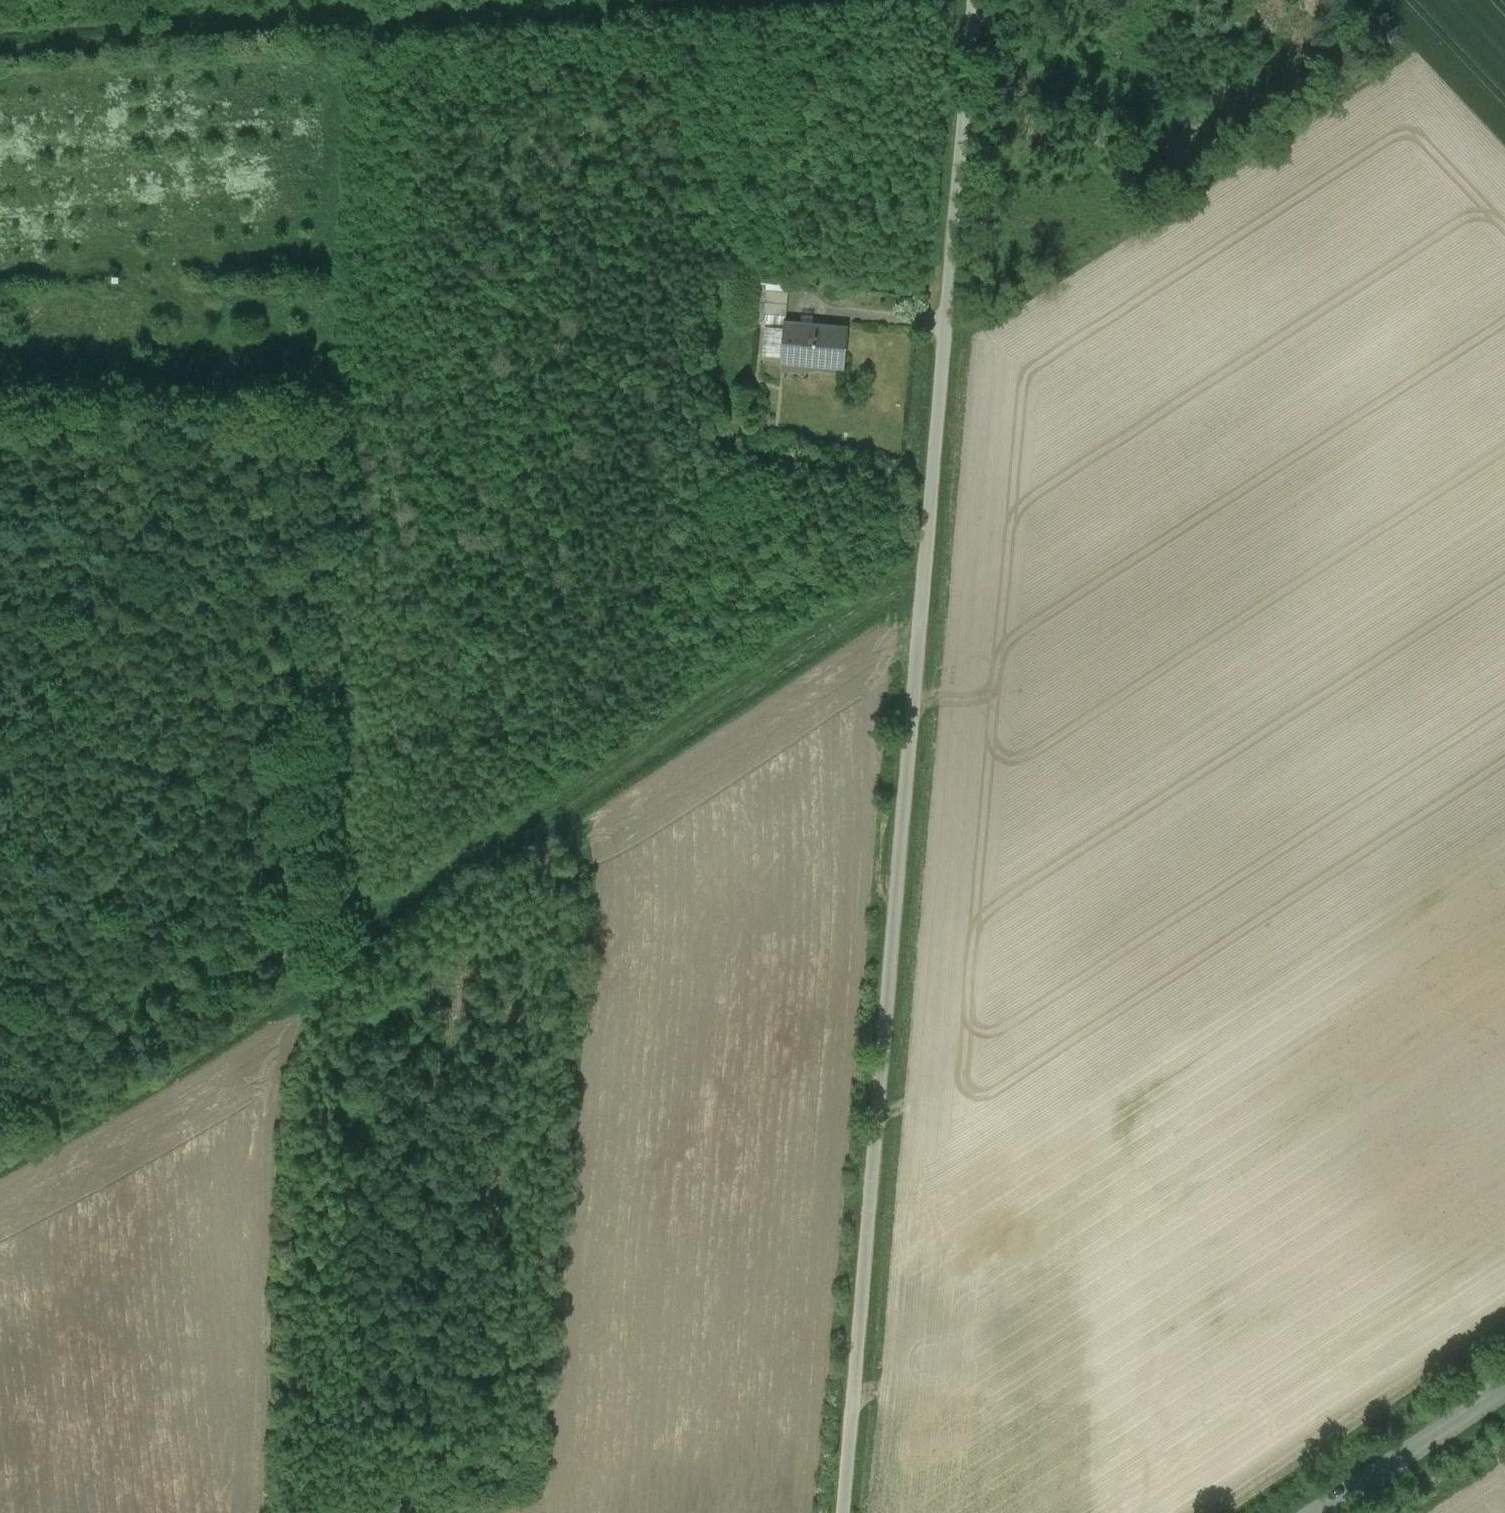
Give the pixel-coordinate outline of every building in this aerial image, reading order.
[(788,292),(765,290),(763,314),(786,315),(788,292)] [(847,328),(785,322),(784,328),(781,359),(781,362),(843,367),(847,328)] [(784,328),(766,326),(764,357),(781,359),(784,328)]
